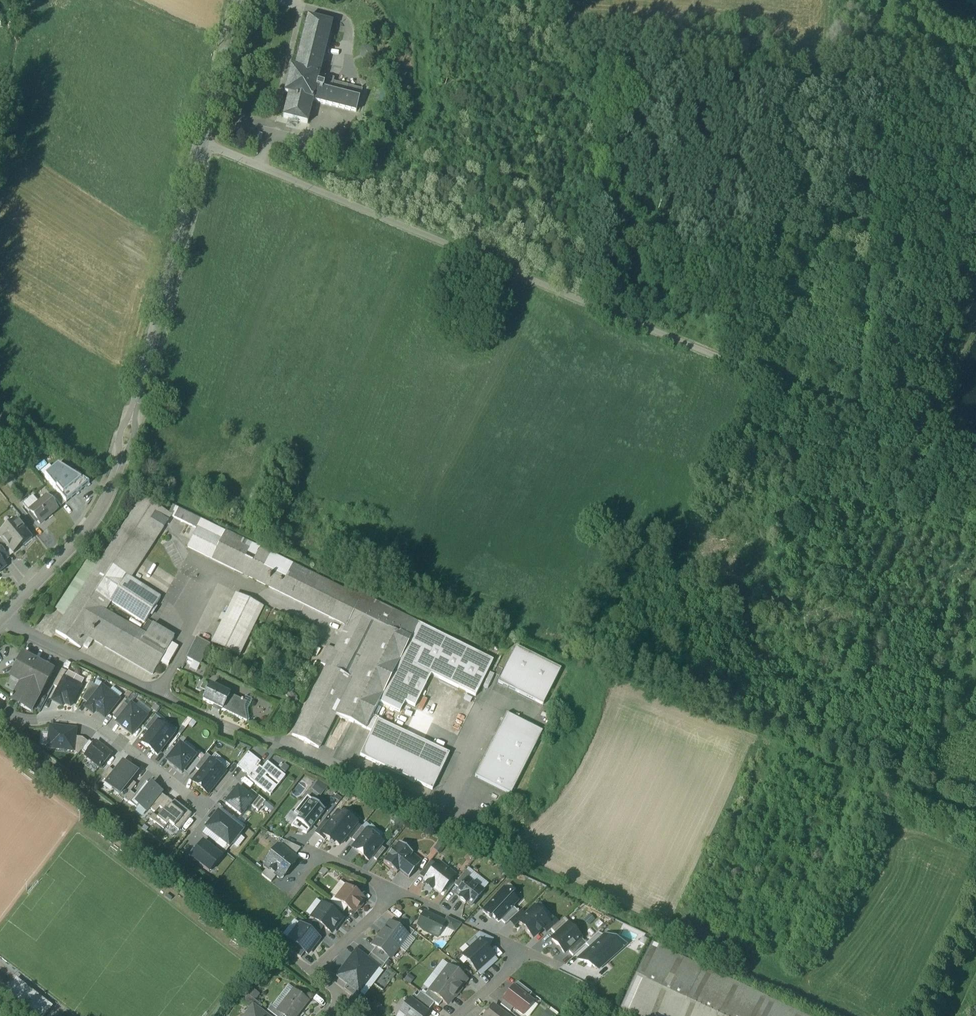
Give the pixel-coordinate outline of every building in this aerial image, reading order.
[(307,18),(283,118),(307,125),(313,102),(316,89),(319,76),(332,24),(307,18)] [(375,57),(373,46),(360,48),(362,59),(375,57)] [(362,87),(319,76),(316,89),(359,100),(362,87)] [(359,100),(316,89),(313,102),(356,112),(359,100)] [(378,105),(385,107),(389,94),(382,92),(378,105)] [(63,460),(60,465),(70,471),(73,467),(63,460)] [(58,494),(66,503),(89,484),(70,471),(60,465),(45,477),(58,494)] [(4,482),(10,490),(16,485),(10,477),(4,482)] [(58,494),(54,497),(61,506),(66,503),(58,494)] [(46,498),(29,512),(39,524),(56,510),(46,498)] [(143,499),(102,561),(127,578),(130,580),(171,517),(169,515),(143,499)] [(225,533),(173,507),(169,515),(171,517),(197,530),(221,542),(225,533)] [(0,533),(0,538),(10,551),(13,554),(32,539),(16,520),(0,533)] [(221,542),(197,530),(188,548),(212,560),(221,542)] [(352,595),(225,533),(221,542),(212,560),(347,626),(360,599),(352,595)] [(1,539),(0,540),(0,548),(6,555),(10,551),(1,539)] [(2,563),(8,558),(6,555),(0,548),(0,561),(2,563)] [(102,561),(55,632),(80,649),(88,637),(83,635),(100,609),(104,611),(111,602),(127,578),(102,561)] [(160,599),(130,580),(127,578),(111,602),(144,624),(160,599)] [(364,594),(355,590),(352,595),(360,599),(362,596),(363,597),(364,594)] [(263,608),(236,595),(211,644),(239,658),(263,608)] [(363,597),(362,596),(360,599),(347,626),(335,650),(327,666),(327,667),(292,735),(318,748),(337,715),(366,730),(372,718),(380,703),(409,642),(418,624),(363,597)] [(104,611),(100,609),(83,635),(88,637),(153,675),(161,662),(172,643),(174,639),(152,626),(146,636),(104,611)] [(493,661),(418,624),(409,642),(422,648),(413,665),(431,674),(475,696),(493,661)] [(210,644),(197,638),(187,659),(200,665),(210,644)] [(409,642),(380,703),(400,714),(406,703),(415,708),(431,674),(413,665),(422,648),(409,642)] [(178,647),(172,643),(161,662),(168,666),(178,647)] [(328,646),(320,663),(327,666),(335,650),(328,646)] [(561,669),(516,647),(498,683),(543,705),(561,669)] [(52,670),(24,655),(12,676),(23,682),(14,698),(13,700),(12,700),(31,710),(52,670)] [(59,688),(67,673),(62,670),(54,686),(59,688)] [(83,682),(67,673),(59,688),(52,700),(62,706),(64,704),(70,707),(83,682)] [(88,704),(100,689),(91,684),(82,700),(88,704)] [(230,695),(211,685),(203,701),(213,706),(220,710),(222,711),(230,695)] [(118,700),(102,687),(100,689),(88,704),(84,708),(93,715),(95,712),(104,718),(118,700)] [(245,702),(230,695),(222,711),(237,718),(245,702)] [(118,721),(129,708),(124,704),(113,717),(118,721)] [(118,721),(116,723),(131,736),(147,717),(132,704),(129,708),(118,721)] [(145,728),(150,732),(157,723),(160,720),(155,716),(145,728)] [(543,735),(507,717),(475,779),(510,797),(543,735)] [(450,756),(372,718),(366,730),(372,733),(360,757),(432,792),(450,756)] [(173,736),(157,723),(150,732),(142,743),(157,756),(173,736)] [(76,729),(49,727),(47,747),(74,750),(75,737),(76,729)] [(81,738),(75,737),(74,750),(77,755),(88,743),(81,738)] [(111,755),(95,742),(84,755),(100,769),(111,755)] [(195,756),(181,745),(176,750),(169,759),(167,762),(182,773),(183,771),(194,757),(195,756)] [(165,755),(169,759),(176,750),(172,747),(165,755)] [(237,767),(243,772),(254,757),(248,753),(237,767)] [(200,772),(210,760),(211,758),(206,754),(200,762),(195,769),(200,772)] [(194,757),(183,771),(189,776),(195,769),(200,762),(194,757)] [(261,762),(254,757),(243,772),(249,776),(248,777),(247,779),(270,796),(285,777),(266,762),(261,769),(258,766),(261,762)] [(210,760),(200,772),(192,782),(208,794),(226,772),(210,760)] [(132,782),(138,774),(123,762),(114,773),(106,781),(105,782),(121,795),(132,782)] [(106,781),(114,773),(109,769),(101,777),(106,781)] [(136,785),(132,782),(121,795),(125,798),(130,792),(136,785)] [(162,793),(147,782),(135,797),(131,803),(145,814),(150,808),(161,795),(162,793)] [(333,791),(324,784),(318,793),(327,799),(333,791)] [(226,804),(241,815),(250,804),(253,800),(247,795),(238,788),(226,804)] [(265,803),(251,790),(247,795),(253,800),(250,804),(258,811),(265,803)] [(131,803),(135,797),(130,792),(125,798),(124,799),(130,804),(131,803)] [(166,799),(161,795),(150,808),(156,812),(159,807),(166,799)] [(307,797),(294,814),(298,818),(312,801),(307,797)] [(159,807),(164,811),(165,812),(173,803),(167,798),(166,799),(159,807)] [(154,814),(150,819),(174,837),(191,815),(174,801),(173,803),(165,812),(164,811),(159,818),(154,814)] [(298,818),(291,827),(306,834),(325,811),(312,801),(298,818)] [(218,812),(211,820),(237,840),(243,832),(242,831),(230,821),(218,812)] [(329,825),(321,834),(326,838),(327,839),(330,841),(331,839),(339,846),(347,836),(357,824),(347,817),(345,819),(338,814),(329,825)] [(230,821),(242,831),(245,827),(233,818),(230,821)] [(229,849),(237,840),(211,820),(204,829),(218,840),(229,848),(229,849)] [(324,821),(315,833),(325,841),(327,839),(326,838),(321,834),(329,825),(324,821)] [(357,824),(347,836),(352,840),(361,827),(357,824)] [(361,827),(352,840),(357,844),(366,831),(361,827)] [(353,849),(369,861),(372,858),(380,847),(383,843),(366,831),(357,844),(353,849)] [(218,846),(226,852),(229,848),(218,840),(215,844),(218,846)] [(191,858),(209,873),(222,857),(214,851),(203,842),(191,858)] [(283,843),(279,848),(293,860),(301,850),(283,843)] [(422,862),(399,844),(393,852),(392,851),(392,852),(389,856),(388,856),(389,857),(383,864),(396,874),(399,871),(409,879),(419,866),(418,866),(422,862)] [(218,846),(214,851),(222,857),(226,852),(218,846)] [(385,850),(380,847),(372,858),(377,862),(385,850)] [(276,875),(282,880),(296,862),(293,860),(279,848),(264,866),(268,869),(276,875)] [(430,862),(419,876),(425,881),(437,866),(430,862)] [(425,881),(424,882),(427,884),(426,885),(432,890),(433,889),(440,895),(454,876),(439,864),(437,866),(425,881)] [(270,883),(276,875),(268,869),(262,876),(270,883)] [(327,873),(322,869),(318,873),(322,877),(327,873)] [(466,871),(454,886),(459,890),(467,880),(471,876),(466,871)] [(467,880),(459,890),(456,894),(461,898),(460,899),(465,904),(466,902),(471,906),(482,892),(478,888),(478,887),(473,883),(472,884),(467,880)] [(364,900),(346,886),(337,899),(336,899),(347,908),(354,913),(364,900)] [(492,916),(499,922),(501,920),(512,908),(517,903),(504,890),(483,911),(490,918),(492,916)] [(347,908),(336,899),(337,899),(334,896),(329,902),(340,910),(344,913),(347,908)] [(329,902),(326,899),(322,904),(336,915),(340,910),(329,902)] [(322,904),(311,918),(314,920),(324,928),(331,933),(342,919),(336,915),(322,904)] [(512,908),(501,920),(506,926),(510,922),(518,914),(512,908)] [(525,916),(519,923),(533,939),(543,930),(549,924),(548,924),(534,909),(525,916)] [(518,914),(510,922),(515,927),(519,923),(525,916),(521,911),(518,914)] [(444,923),(424,914),(418,927),(423,931),(437,938),(442,928),(444,923)] [(461,925),(446,918),(444,923),(442,928),(455,933),(461,925)] [(553,919),(548,924),(549,924),(543,930),(547,934),(552,929),(558,924),(553,919)] [(324,928),(314,920),(310,925),(320,932),(324,928)] [(557,936),(568,926),(562,920),(558,924),(552,929),(557,936)] [(414,932),(400,922),(396,927),(408,936),(410,938),(414,932)] [(396,927),(390,923),(381,934),(398,948),(408,936),(396,927)] [(307,930),(300,925),(288,940),(291,942),(305,952),(308,954),(319,939),(316,937),(307,930)] [(320,932),(310,925),(307,930),(316,937),(320,932)] [(552,941),(564,954),(568,951),(580,939),(568,926),(557,936),(552,941)] [(493,940),(479,933),(475,937),(479,941),(480,941),(488,950),(493,940)] [(398,948),(381,934),(372,946),(375,948),(389,959),(390,959),(398,948)] [(579,961),(598,970),(625,945),(604,936),(579,961)] [(586,945),(580,939),(568,951),(573,956),(586,945)] [(488,950),(480,941),(479,941),(462,957),(477,972),(493,957),(494,957),(488,950)] [(305,952),(291,942),(287,947),(300,958),(305,952)] [(676,956),(675,955),(675,956),(662,950),(662,949),(661,949),(651,945),(620,1011),(629,1015),(761,1015),(769,1001),(746,990),(747,989),(746,988),(745,989),(732,983),(732,982),(731,981),(731,982),(718,976),(718,975),(717,975),(717,976),(704,970),(704,969),(703,968),(703,969),(690,963),(690,962),(689,962),(676,956)] [(375,948),(370,954),(385,965),(389,959),(375,948)] [(369,980),(378,968),(367,959),(356,951),(347,964),(369,980)] [(370,954),(367,959),(378,968),(381,970),(385,965),(370,954)] [(493,957),(477,972),(480,975),(496,961),(493,957)] [(465,971),(453,962),(449,966),(462,976),(465,971)] [(359,993),(369,980),(347,964),(337,976),(348,985),(359,993)] [(462,976),(449,966),(439,979),(457,993),(467,980),(462,976)] [(16,978),(7,991),(39,1015),(45,1015),(52,1006),(16,978)] [(457,993),(439,979),(430,992),(442,1002),(447,1005),(457,993)] [(517,983),(514,988),(528,999),(532,994),(517,983)] [(359,993),(348,985),(344,989),(359,1000),(362,996),(359,993)] [(528,999),(514,988),(504,1001),(523,1015),(532,1003),(528,999)] [(442,1002),(430,992),(428,990),(424,995),(434,1003),(439,1006),(442,1002)] [(277,1011),(284,1015),(297,1015),(307,1002),(293,991),(277,1011)] [(424,995),(420,992),(417,997),(414,995),(410,1000),(427,1013),(434,1003),(424,995)] [(262,1006),(247,995),(241,1003),(250,1010),(253,1007),(258,1011),(262,1006)] [(409,999),(397,1015),(426,1015),(428,1013),(427,1013),(410,1000),(409,999)] [(513,1008),(504,1001),(501,1006),(510,1013),(513,1008)] [(794,1012),(794,1011),(793,1010),(792,1012),(780,1006),(780,1004),(779,1004),(778,1005),(769,1001),(761,1015),(802,1015),(794,1012)] [(271,1006),(267,1010),(274,1015),(284,1015),(277,1011),(271,1006)] [(253,1007),(250,1010),(246,1015),(264,1015),(258,1011),(253,1007)] [(493,1007),(486,1015),(504,1015),(493,1007)]
